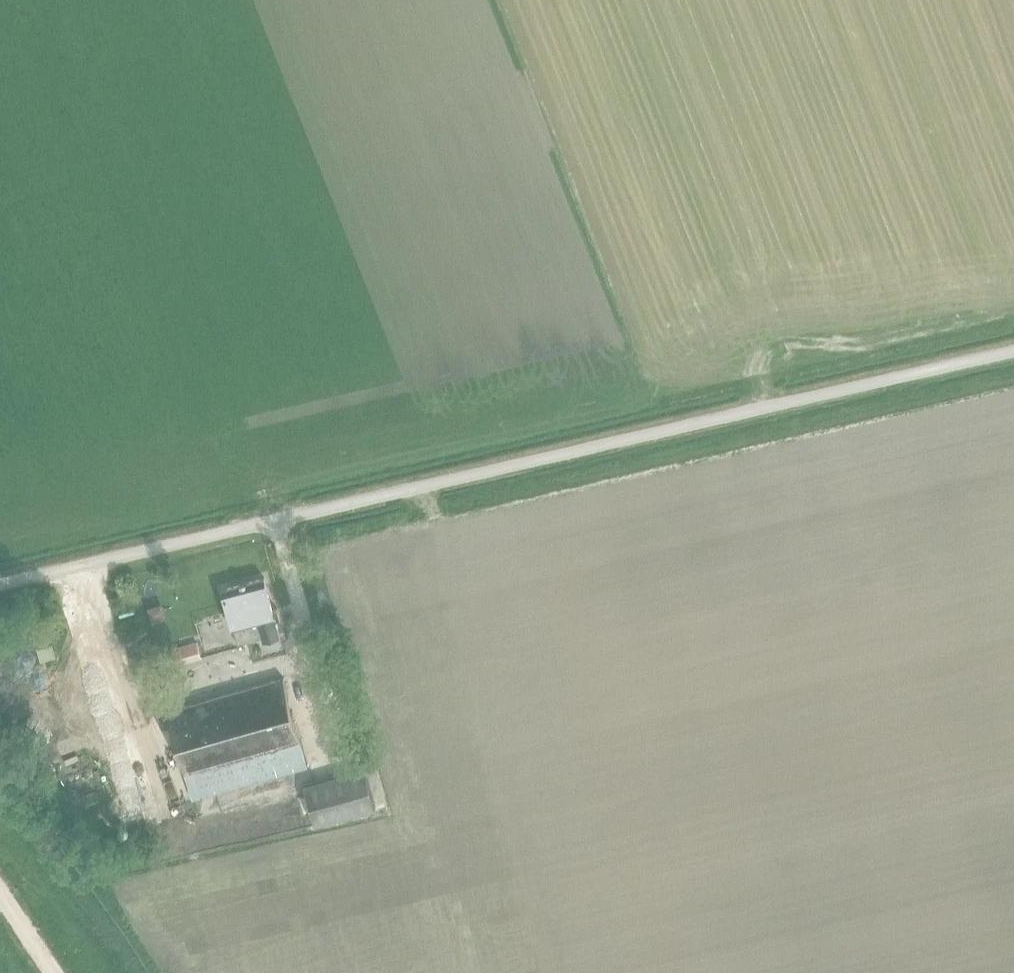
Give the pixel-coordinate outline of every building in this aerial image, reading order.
[(223,589),(229,608),(234,628),(235,628),(239,643),(263,637),(264,641),(281,637),(277,620),(281,619),(278,607),(274,609),(270,596),(265,577),(223,589)] [(175,650),(179,665),(202,659),(198,644),(175,650)] [(283,677),(167,710),(192,799),(309,766),(283,677)] [(366,768),(305,784),(316,825),(376,809),(366,768)]
